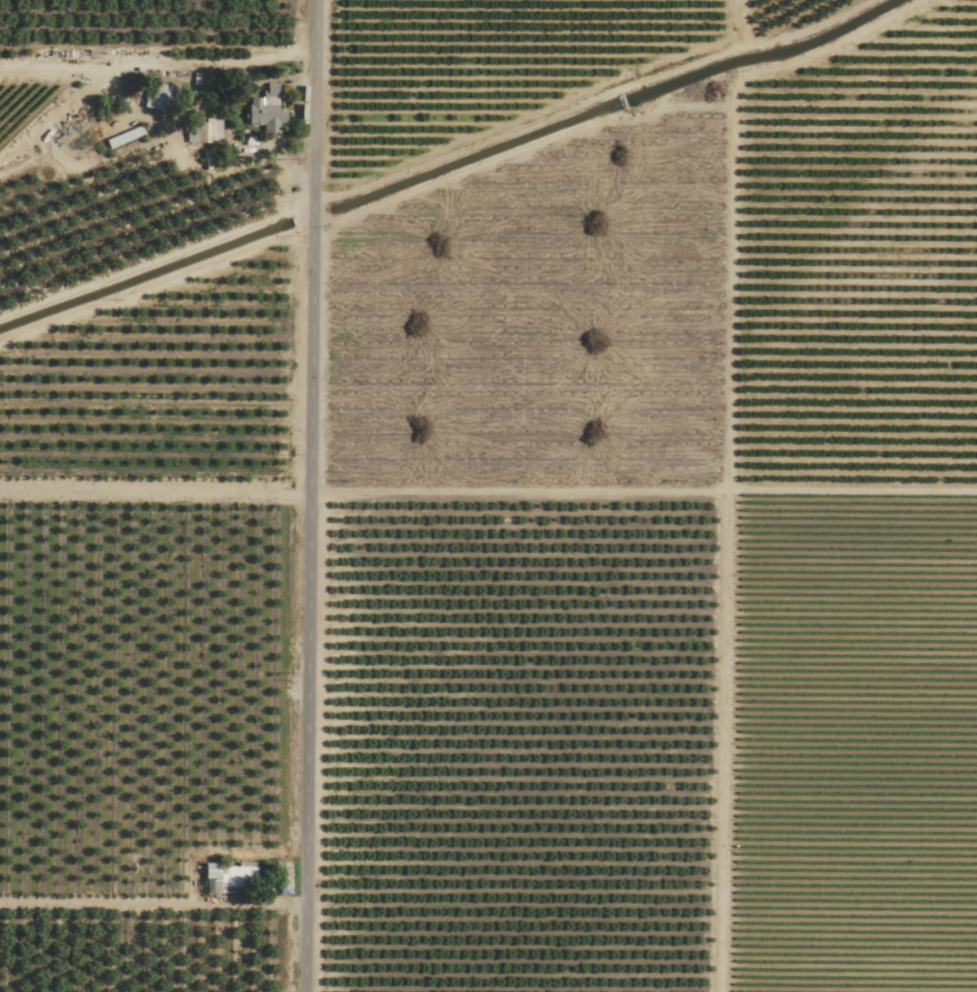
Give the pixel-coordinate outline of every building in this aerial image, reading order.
[(143,107),(169,112),(173,85),(148,81),(143,107)] [(278,133),(278,124),(284,124),(284,111),(278,111),(278,83),(264,82),(264,98),(248,97),(247,125),(263,125),(263,133),(278,133)] [(186,142),(220,142),(220,120),(185,120),(186,142)] [(204,864),(203,879),(225,879),(225,887),(255,887),(255,865),(204,864)]
